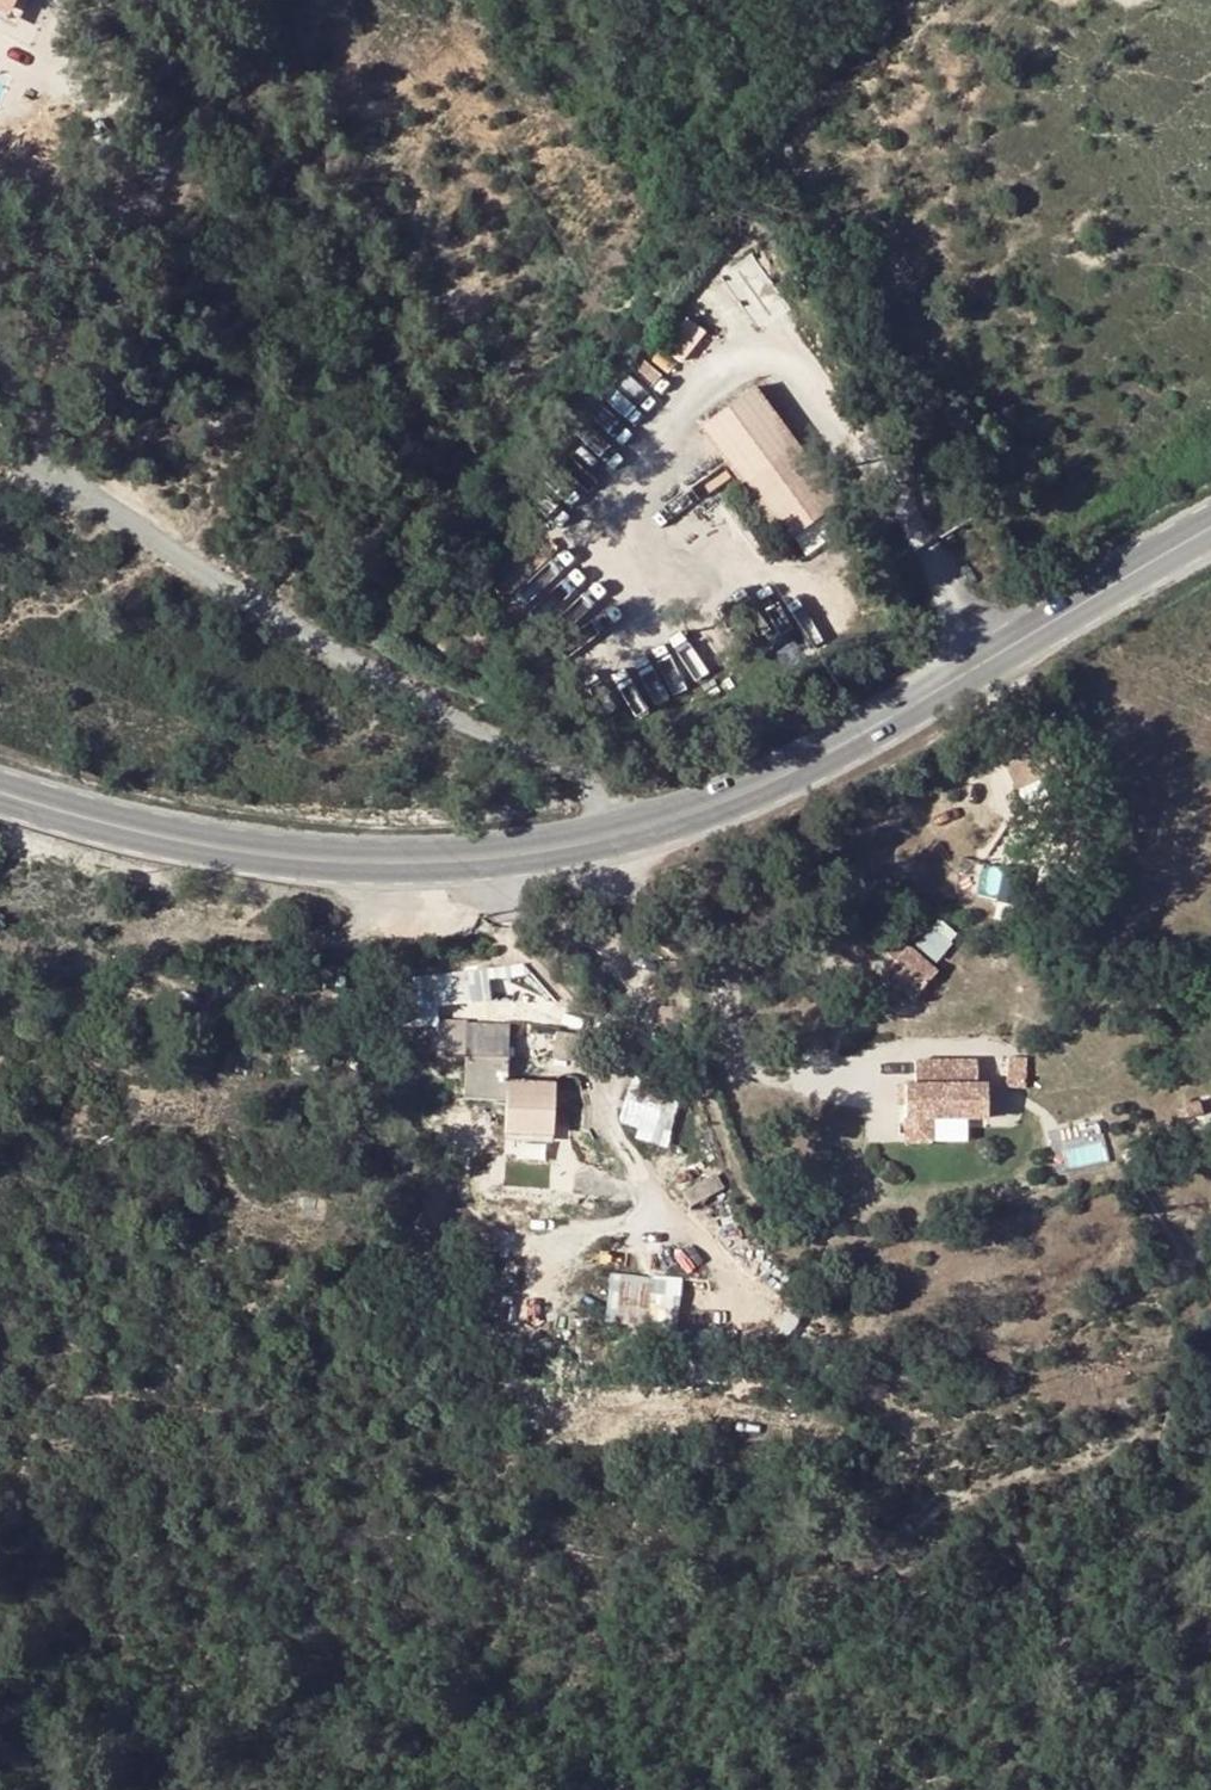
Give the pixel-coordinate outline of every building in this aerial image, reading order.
[(679,316),(661,349),(682,360),(700,327),(679,316)] [(840,500),(747,383),(694,425),(787,542),(840,500)] [(930,958),(956,936),(941,917),(914,940),(930,958)] [(941,979),(905,939),(890,953),(901,965),(889,976),(915,1004),(941,979)] [(511,1028),(438,1026),(437,1058),(466,1058),(465,1099),(507,1100),(507,1124),(553,1126),(555,1086),(509,1084),(511,1028)] [(582,1030),(558,1029),(558,1053),(581,1053),(582,1030)] [(1026,1098),(1028,1067),(1010,1066),(1008,1096),(1026,1098)] [(917,1095),(907,1095),(907,1116),(907,1152),(933,1152),(933,1128),(989,1128),(989,1095),(979,1095),(979,1071),(917,1071),(917,1095)] [(604,1329),(676,1330),(676,1274),(605,1273),(604,1329)]
